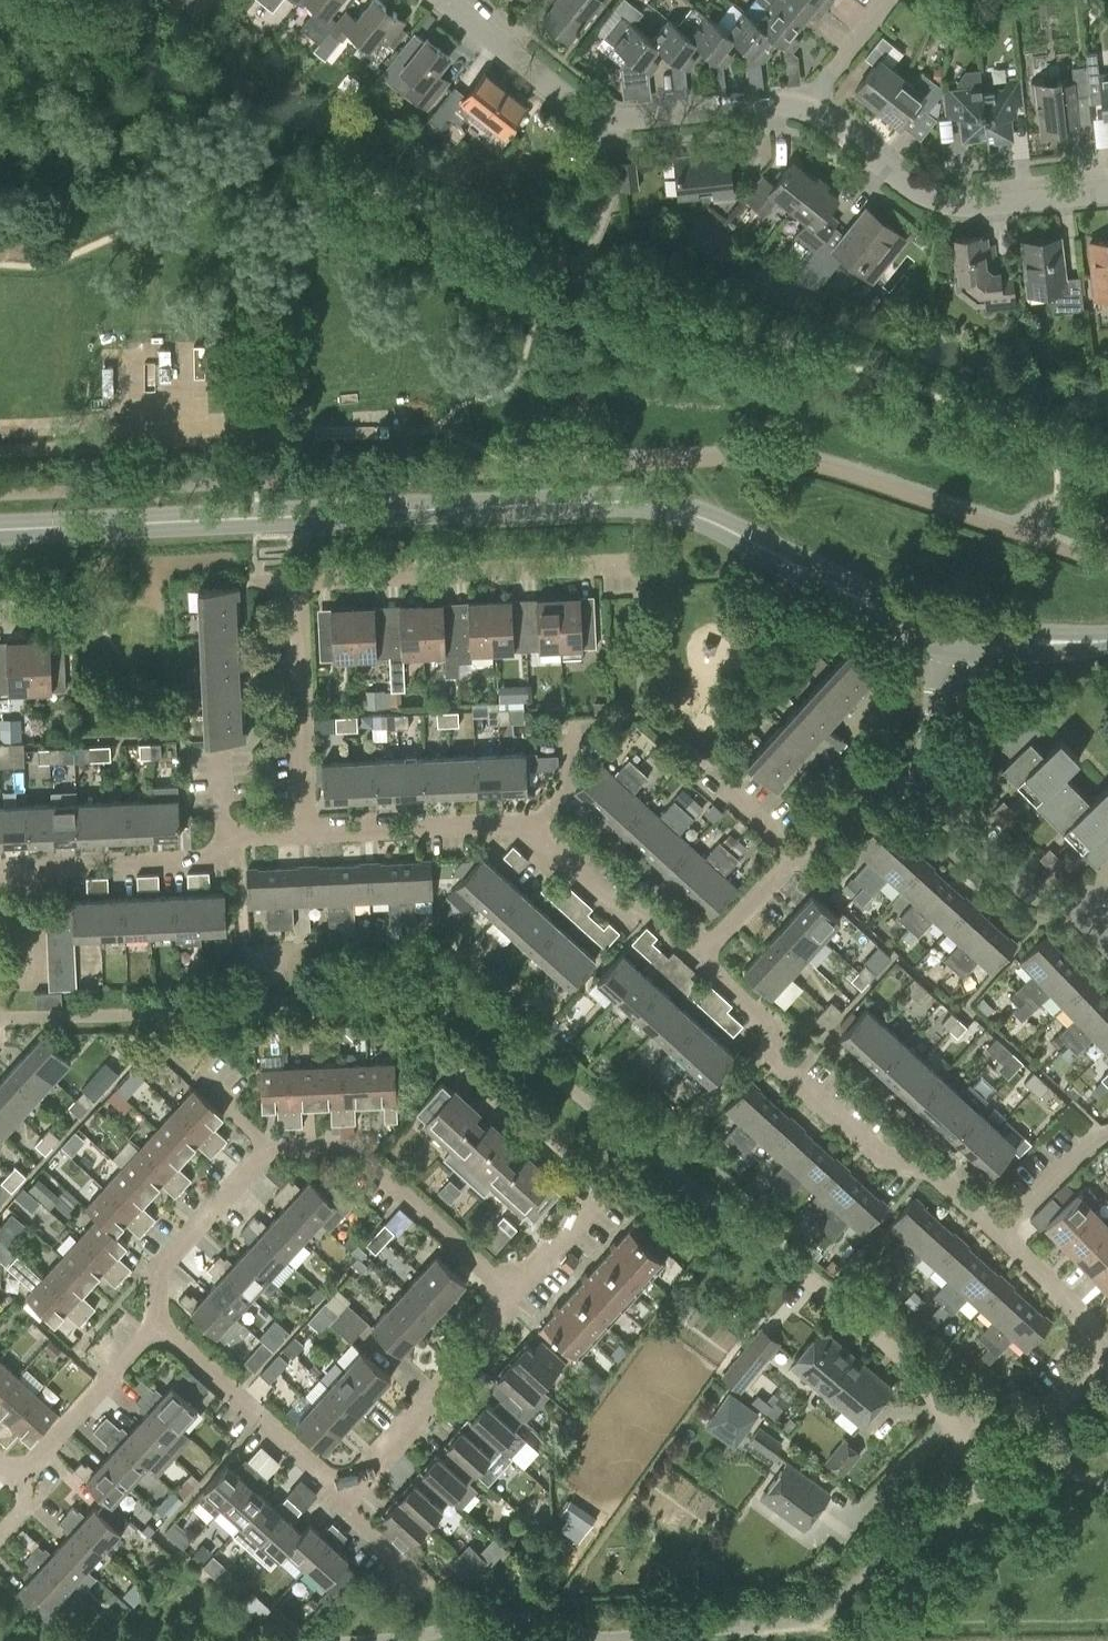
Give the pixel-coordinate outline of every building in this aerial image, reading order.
[(194,15),(210,0),(183,0),(181,2),(194,15)] [(283,0),(258,0),(273,12),(283,0)] [(317,8),(301,28),(319,43),(330,30),(337,21),(328,14),(340,0),(307,0),(317,8)] [(337,21),(330,30),(343,40),(349,32),(369,48),(378,37),(386,44),(389,40),(396,46),(409,30),(402,24),(404,21),(378,0),(373,0),(357,20),(345,11),(337,21)] [(603,0),(557,0),(542,19),(569,42),(603,0)] [(623,12),(630,3),(627,0),(622,0),(617,7),(623,12)] [(800,23),(771,0),(755,0),(745,12),(770,34),(789,49),(798,39),(791,34),(800,23)] [(800,23),(809,12),(815,17),(823,7),(814,0),(771,0),(800,23)] [(733,38),(726,31),(706,14),(694,5),(677,25),(689,35),(689,36),(696,42),(695,42),(723,64),(731,53),(725,48),(733,38)] [(745,12),(743,11),(726,31),(733,38),(760,60),(768,49),(762,44),(770,34),(745,12)] [(950,15),(939,14),(939,20),(944,26),(949,27),(950,15)] [(650,56),(658,46),(652,39),(631,22),(630,24),(621,16),(604,37),(647,72),(656,61),(650,56)] [(668,18),(652,39),(658,46),(685,68),(693,57),(687,52),(695,42),(696,42),(689,36),(689,35),(677,25),(668,18)] [(875,65),(855,90),(877,108),(902,76),(881,59),(893,44),(882,35),(865,57),(875,65)] [(444,85),(433,76),(449,56),(426,38),(401,69),(415,80),(406,91),(426,107),(444,85)] [(1098,74),(1096,52),(1085,53),(1086,63),(1089,95),(1100,94),(1103,116),(1107,115),(1107,73),(1098,74)] [(1066,126),(1079,125),(1076,97),(1089,95),(1086,63),(1071,65),(1073,81),(1061,83),(1060,78),(1031,81),(1033,101),(1036,100),(1040,134),(1066,131),(1066,126)] [(466,96),(455,87),(422,128),(425,131),(432,123),(444,132),(452,122),(458,127),(472,109),(502,133),(524,105),(484,73),(466,96)] [(914,86),(902,76),(877,108),(900,126),(918,103),(928,111),(939,97),(940,86),(935,82),(924,73),(914,86)] [(987,136),(982,91),(982,87),(953,90),(956,117),(962,116),(964,138),(987,136)] [(1011,88),(982,91),(987,136),(987,140),(1010,137),(1008,115),(1014,115),(1011,88)] [(713,192),(714,199),(732,197),(728,151),(674,157),(679,195),(713,192)] [(765,214),(778,198),(791,209),(815,178),(793,160),(773,185),(762,175),(744,197),(765,214)] [(637,188),(634,161),(618,163),(621,190),(637,188)] [(806,220),(793,236),(808,247),(797,261),(803,266),(824,239),(834,226),(822,216),(838,196),(815,178),(791,209),(806,220)] [(866,207),(834,248),(824,239),(803,266),(798,271),(824,280),(843,257),(864,274),(898,232),(866,207)] [(985,301),(986,308),(1015,305),(1011,273),(999,275),(998,271),(988,263),(985,236),(954,239),(960,288),(976,302),(985,301)] [(1051,292),(1054,312),(1083,309),(1080,275),(1064,277),(1059,236),(1022,240),(1028,295),(1051,292)] [(1089,242),(1096,298),(1107,296),(1107,240),(1089,242)] [(254,665),(254,667),(263,666),(262,656),(254,656),(254,658),(242,659),(241,653),(232,653),(232,646),(241,646),(240,628),(231,628),(230,621),(240,621),(239,602),(230,603),(229,596),(239,596),(238,586),(198,588),(205,741),(245,739),(245,729),(235,729),(235,722),(245,722),(244,704),(234,704),(234,697),(244,697),(243,678),(233,679),(233,672),(242,671),(242,666),(254,665)] [(580,596),(558,597),(561,649),(560,649),(560,656),(583,655),(583,648),(596,647),(594,614),(581,615),(580,596)] [(537,615),(525,616),(526,650),(560,649),(561,649),(558,597),(536,598),(537,615)] [(490,600),(492,652),(526,650),(525,616),(512,617),(511,599),(490,600)] [(456,619),(458,654),(492,652),(490,600),(468,601),(469,619),(456,619)] [(421,604),(423,655),(445,654),(446,677),(459,676),(458,654),(456,619),(444,620),(443,603),(421,604)] [(404,690),(402,656),(423,655),(421,604),(399,605),(400,622),(388,623),(389,657),(392,691),(391,692),(392,707),(400,707),(400,691),(404,690)] [(353,607),(355,658),(389,657),(388,623),(375,623),(374,606),(353,607)] [(317,609),(320,660),(355,658),(353,607),(317,609)] [(50,639),(28,640),(30,692),(66,690),(64,656),(51,656),(50,639)] [(30,692),(28,640),(6,641),(7,658),(0,659),(0,693),(30,692)] [(866,676),(873,683),(880,675),(850,648),(747,762),(750,764),(777,789),(783,781),(776,775),(781,770),(788,776),(800,763),(793,756),(798,751),(805,758),(817,744),(810,738),(815,732),(822,739),(826,735),(835,743),(834,744),(840,750),(847,742),(841,736),(840,738),(831,729),(835,725),(827,719),(832,714),(839,720),(851,706),(844,700),(849,695),(856,701),(868,688),(861,681),(866,676)] [(526,701),(526,686),(516,686),(516,701),(526,701)] [(366,709),(392,707),(391,692),(385,692),(385,691),(365,692),(366,709)] [(988,733),(1011,757),(1001,767),(1095,863),(1107,850),(1107,787),(1106,785),(1090,801),(1063,773),(1079,757),(1060,737),(1044,753),(1031,740),(1041,730),(1025,714),(1032,707),(1024,698),(988,733)] [(608,712),(607,702),(594,703),(595,713),(608,712)] [(489,724),(498,724),(497,709),(488,710),(489,724)] [(508,709),(497,709),(498,724),(509,723),(508,709)] [(458,711),(447,712),(448,726),(459,725),(458,711)] [(438,727),(448,726),(447,712),(437,712),(438,727)] [(408,713),(396,714),(397,728),(409,728),(408,713)] [(360,732),(383,733),(383,715),(360,714),(360,732)] [(387,729),(397,728),(396,714),(387,714),(387,729)] [(336,731),(347,731),(346,717),(336,718),(336,731)] [(356,717),(346,717),(347,731),(357,730),(356,717)] [(2,742),(22,741),(21,719),(1,720),(2,742)] [(161,757),(161,743),(150,744),(150,758),(161,757)] [(0,744),(0,759),(10,758),(9,744),(0,744)] [(139,744),(140,759),(150,758),(150,744),(139,744)] [(110,760),(110,745),(99,746),(100,761),(110,760)] [(90,761),(100,761),(99,746),(89,746),(90,761)] [(25,764),(49,763),(49,748),(24,750),(25,764)] [(60,748),(49,748),(49,763),(61,762),(60,748)] [(525,753),(495,754),(497,791),(527,790),(525,753)] [(471,755),(473,792),(497,791),(495,754),(471,755)] [(446,757),(448,794),(473,792),(471,755),(446,757)] [(421,758),(423,795),(448,794),(446,757),(421,758)] [(397,759),(399,796),(423,795),(421,758),(397,759)] [(575,790),(598,811),(638,767),(629,758),(613,775),(600,763),(575,790)] [(372,760),(374,797),(399,796),(397,759),(372,760)] [(348,761),(350,798),(374,797),(372,760),(348,761)] [(324,799),(350,798),(348,761),(322,763),(324,799)] [(638,767),(598,811),(620,832),(645,804),(633,793),(648,776),(638,767)] [(684,809),(693,798),(684,789),(659,816),(645,804),(620,832),(643,853),(684,809)] [(76,840),(74,803),(73,790),(49,791),(50,804),(52,841),(76,840)] [(178,798),(152,799),(153,836),(180,835),(178,798)] [(678,834),(703,807),(693,798),(684,809),(643,853),(666,873),(691,845),(678,834)] [(153,836),(152,799),(127,801),(129,838),(153,836)] [(1003,800),(993,809),(1006,822),(1015,813),(1003,800)] [(129,838),(127,801),(101,802),(102,839),(129,838)] [(102,839),(101,802),(74,803),(76,840),(102,839)] [(52,841),(50,804),(23,806),(25,843),(52,841)] [(23,806),(0,807),(0,844),(25,843),(23,806)] [(853,877),(863,886),(903,842),(880,821),(855,848),(868,860),(853,877)] [(723,842),(730,848),(737,840),(730,834),(723,842)] [(745,846),(738,840),(730,849),(738,855),(745,846)] [(691,845),(666,873),(689,894),(729,849),(719,841),(704,858),(691,845)] [(901,890),(926,863),(903,842),(863,886),(854,897),(863,905),(888,878),(901,890)] [(504,856),(511,862),(521,852),(514,845),(504,856)] [(1062,861),(1049,848),(1040,857),(1052,870),(1062,861)] [(739,859),(729,849),(689,894),(712,915),(737,887),(723,875),(739,859)] [(529,859),(521,852),(511,862),(520,870),(529,859)] [(457,884),(475,900),(500,873),(482,856),(457,884)] [(431,861),(400,863),(403,922),(416,921),(415,899),(433,898),(431,861)] [(403,922),(400,863),(369,864),(371,901),(388,900),(389,923),(403,922)] [(908,927),(948,883),(926,863),(901,890),(913,901),(898,918),(908,927)] [(371,901),(369,864),(339,866),(341,925),(355,924),(354,902),(371,901)] [(341,925),(339,866),(308,867),(310,904),(327,903),(328,926),(341,925)] [(310,904),(308,867),(278,868),(280,928),(294,927),(292,905),(310,904)] [(267,929),(280,928),(278,868),(246,870),(248,907),(266,906),(267,929)] [(189,888),(198,887),(198,872),(188,873),(189,888)] [(209,872),(198,872),(198,887),(210,886),(209,872)] [(494,918),(519,890),(500,873),(475,900),(494,918)] [(137,890),(148,889),(147,874),(137,875),(137,890)] [(159,874),(147,874),(148,889),(159,889),(159,874)] [(108,876),(97,877),(97,891),(108,891),(108,876)] [(87,892),(97,891),(97,877),(86,877),(87,892)] [(841,888),(851,897),(861,886),(851,877),(841,888)] [(541,890),(548,897),(558,886),(551,880),(541,890)] [(946,931),(971,904),(948,883),(908,927),(916,935),(918,936),(933,919),(946,931)] [(558,886),(548,897),(567,914),(582,897),(572,888),(566,894),(558,886)] [(513,934),(538,907),(519,890),(494,918),(513,934)] [(227,930),(225,893),(197,894),(199,931),(227,930)] [(199,931),(197,894),(172,896),(174,933),(174,943),(199,942),(199,931)] [(812,895),(794,915),(821,940),(840,920),(812,895)] [(174,933),(172,896),(147,897),(149,934),(174,933)] [(149,934),(147,897),(122,898),(123,935),(149,934)] [(582,897),(567,914),(585,931),(596,919),(588,912),(593,907),(582,897)] [(123,935),(122,898),(98,899),(99,936),(123,935)] [(74,933),(74,937),(99,936),(98,899),(72,900),(72,906),(73,920),(74,933)] [(953,968),(993,924),(971,904),(946,931),(959,943),(943,959),(953,968)] [(45,907),(45,921),(73,920),(72,906),(45,907)] [(532,951),(556,924),(538,907),(513,934),(532,951)] [(821,940),(794,915),(777,934),(804,959),(821,940)] [(605,927),(596,919),(585,931),(605,949),(621,932),(609,922),(605,927)] [(73,920),(45,921),(46,935),(74,933),(73,920)] [(402,936),(401,923),(391,923),(392,936),(402,936)] [(550,968),(575,941),(556,924),(532,951),(550,968)] [(1016,945),(993,924),(953,968),(963,977),(978,960),(991,972),(1016,945)] [(631,942),(650,959),(660,949),(653,942),(657,937),(646,927),(631,942)] [(47,949),(74,947),(74,937),(74,933),(46,935),(47,949)] [(804,959),(777,934),(760,952),(787,978),(804,959)] [(1017,1005),(1024,998),(1067,957),(1046,936),(1019,961),(1032,974),(1009,997),(1017,1005)] [(595,959),(575,941),(550,968),(570,986),(595,959)] [(863,962),(865,964),(858,972),(869,982),(892,957),(878,945),(863,962)] [(47,962),(75,961),(74,947),(47,949),(47,962)] [(660,949),(650,959),(669,976),(683,961),(673,952),(668,956),(660,949)] [(771,996),(787,978),(760,952),(743,970),(771,996)] [(596,980),(614,997),(639,969),(621,953),(596,980)] [(1062,1006),(1089,980),(1067,957),(1024,998),(1034,1009),(1050,993),(1062,1006)] [(48,976),(75,975),(75,961),(47,962),(48,976)] [(683,961),(669,976),(688,993),(698,982),(690,975),(694,971),(683,961)] [(639,969),(614,997),(633,1014),(658,986),(639,969)] [(862,990),(869,982),(858,972),(850,980),(862,990)] [(76,989),(75,975),(48,976),(48,991),(76,989)] [(959,984),(949,975),(939,986),(949,994),(959,984)] [(905,988),(912,995),(921,985),(915,978),(905,988)] [(1107,1004),(1107,1000),(1089,980),(1062,1006),(1074,1019),(1058,1034),(1067,1043),(1107,1004)] [(698,982),(688,993),(703,1007),(717,992),(710,986),(706,990),(698,982)] [(930,993),(921,985),(912,995),(920,1003),(930,993)] [(658,986),(633,1014),(651,1030),(676,1003),(658,986)] [(33,992),(34,1008),(62,1007),(61,990),(33,992)] [(983,998),(977,1004),(988,1015),(994,1009),(983,998)] [(841,1011),(831,1001),(824,1009),(834,1018),(841,1011)] [(676,1003),(651,1030),(670,1047),(695,1020),(676,1003)] [(1107,1046),(1107,1004),(1067,1043),(1076,1053),(1092,1038),(1104,1050),(1107,1046)] [(841,1035),(861,1053),(885,1026),(866,1008),(841,1035)] [(834,1018),(824,1009),(817,1016),(828,1026),(834,1018)] [(742,1025),(728,1010),(718,1021),(733,1035),(742,1025)] [(942,1022),(950,1029),(959,1019),(952,1012),(942,1022)] [(967,1027),(959,1019),(950,1029),(958,1037),(967,1027)] [(695,1020),(670,1047),(688,1064),(713,1037),(695,1020)] [(382,1035),(381,1022),(370,1023),(370,1035),(382,1035)] [(879,1071),(904,1043),(885,1026),(861,1053),(879,1071)] [(343,1042),(353,1042),(353,1028),(342,1028),(343,1042)] [(43,1034),(26,1054),(53,1079),(71,1059),(43,1034)] [(735,1056),(713,1037),(688,1064),(710,1083),(735,1056)] [(996,1038),(986,1048),(994,1055),(1004,1045),(996,1038)] [(898,1087),(922,1060),(904,1043),(879,1071),(898,1087)] [(1009,1079),(1024,1063),(1004,1045),(994,1055),(1003,1063),(998,1069),(1009,1079)] [(9,1072),(36,1097),(53,1079),(26,1054),(9,1072)] [(144,1058),(137,1065),(143,1071),(150,1063),(144,1058)] [(917,1105),(942,1077),(922,1060),(898,1087),(917,1105)] [(93,1078),(105,1089),(108,1085),(119,1073),(107,1062),(93,1078)] [(394,1062),(368,1063),(369,1103),(383,1103),(384,1122),(397,1121),(394,1062)] [(369,1103),(368,1063),(341,1065),(344,1123),(355,1123),(354,1104),(369,1103)] [(344,1123),(341,1065),(315,1066),(316,1106),(330,1105),(331,1124),(344,1123)] [(316,1106),(315,1066),(288,1067),(291,1126),(302,1125),(301,1106),(316,1106)] [(278,1127),(291,1126),(288,1067),(260,1069),(262,1108),(277,1107),(278,1127)] [(18,1117),(36,1097),(9,1072),(0,1082),(0,1100),(18,1117)] [(1033,1072),(1023,1083),(1031,1090),(1041,1079),(1033,1072)] [(969,1085),(960,1094),(942,1077),(917,1105),(936,1122),(969,1085)] [(135,1089),(125,1079),(116,1088),(127,1098),(135,1089)] [(1040,1097),(1049,1086),(1041,1079),(1031,1090),(1040,1097)] [(444,1158),(484,1194),(493,1183),(522,1211),(524,1209),(534,1218),(560,1189),(550,1180),(552,1178),(527,1155),(528,1154),(517,1143),(515,1145),(490,1121),(480,1132),(469,1122),(479,1111),(454,1088),(452,1090),(442,1081),(416,1110),(426,1119),(424,1121),(454,1148),(444,1158)] [(723,1138),(732,1146),(772,1102),(750,1082),(725,1109),(738,1122),(723,1138)] [(969,1085),(936,1122),(954,1138),(979,1111),(987,1101),(969,1085)] [(194,1088),(175,1108),(219,1148),(227,1139),(213,1126),(223,1115),(194,1088)] [(116,1089),(108,1098),(117,1106),(125,1097),(116,1089)] [(95,1100),(84,1091),(76,1100),(86,1109),(95,1100)] [(1093,1111),(1099,1117),(1107,1109),(1107,1096),(1093,1111)] [(2,1135),(18,1117),(0,1100),(0,1133),(2,1135)] [(69,1108),(79,1117),(86,1109),(76,1100),(69,1108)] [(770,1151),(795,1123),(772,1102),(732,1146),(743,1156),(758,1139),(770,1151)] [(219,1148),(175,1108),(157,1128),(187,1155),(197,1144),(211,1157),(219,1148)] [(979,1111),(954,1138),(973,1156),(998,1128),(979,1111)] [(778,1189),(819,1144),(795,1123),(770,1151),(783,1163),(768,1180),(778,1189)] [(187,1155),(157,1128),(139,1148),(183,1187),(191,1179),(177,1166),(187,1155)] [(1016,1145),(998,1128),(973,1156),(991,1172),(1012,1150),(1018,1156),(1031,1143),(1024,1136),(1016,1145)] [(60,1138),(50,1129),(42,1137),(52,1146),(60,1138)] [(35,1145),(45,1154),(52,1146),(42,1137),(35,1145)] [(841,1165),(819,1144),(778,1189),(788,1197),(803,1181),(816,1192),(841,1165)] [(183,1187),(139,1148),(122,1168),(151,1194),(161,1183),(175,1196),(183,1187)] [(823,1230),(864,1185),(841,1165),(816,1192),(829,1204),(814,1221),(823,1230)] [(25,1176),(15,1167),(8,1174),(18,1184),(25,1176)] [(151,1194),(122,1168),(104,1187),(147,1227),(155,1218),(141,1205),(151,1194)] [(1,1182),(11,1192),(18,1184),(8,1174),(1,1182)] [(288,1180),(281,1187),(328,1230),(355,1201),(329,1178),(320,1188),(311,1179),(300,1191),(288,1180)] [(28,1190),(40,1200),(50,1190),(38,1179),(28,1190)] [(887,1206),(864,1185),(823,1230),(833,1238),(848,1221),(862,1234),(887,1206)] [(1063,1207),(1053,1197),(1043,1206),(1053,1216),(1046,1223),(1062,1240),(1093,1209),(1092,1208),(1100,1201),(1085,1185),(1063,1207)] [(85,1207),(97,1218),(116,1233),(125,1223),(139,1236),(147,1227),(104,1187),(85,1207)] [(286,1205),(276,1217),(302,1240),(312,1248),(328,1230),(281,1187),(274,1194),(286,1205)] [(24,1191),(19,1197),(25,1203),(31,1197),(24,1191)] [(887,1254),(896,1262),(936,1218),(914,1198),(889,1226),(902,1238),(887,1254)] [(1062,1240),(1077,1256),(1107,1225),(1093,1209),(1062,1240)] [(8,1245),(25,1224),(12,1213),(0,1226),(0,1238),(8,1245)] [(499,1215),(481,1238),(495,1249),(513,1226),(499,1215)] [(247,1224),(285,1259),(302,1240),(276,1217),(266,1228),(254,1217),(247,1224)] [(116,1233),(97,1218),(79,1237),(123,1277),(131,1268),(117,1255),(127,1244),(116,1233)] [(934,1267),(959,1239),(936,1218),(896,1262),(906,1272),(922,1255),(934,1267)] [(242,1254),(268,1278),(285,1259),(247,1224),(240,1232),(252,1243),(242,1254)] [(384,1224),(366,1244),(375,1253),(394,1233),(384,1224)] [(665,1262),(661,1258),(666,1252),(634,1224),(617,1243),(614,1240),(609,1245),(612,1248),(588,1274),(585,1271),(581,1276),(584,1279),(560,1306),(556,1303),(552,1308),(555,1311),(538,1330),(569,1358),(574,1353),(579,1357),(665,1262)] [(1077,1256),(1092,1271),(1107,1255),(1107,1225),(1077,1256)] [(351,1249),(360,1238),(352,1231),(343,1242),(351,1249)] [(123,1277),(79,1237),(61,1257),(91,1284),(101,1273),(115,1286),(123,1277)] [(942,1304),(982,1260),(959,1239),(934,1267),(947,1279),(932,1296),(942,1304)] [(0,1240),(0,1257),(0,1259),(7,1265),(16,1255),(0,1240)] [(351,1251),(357,1256),(367,1265),(377,1255),(375,1253),(366,1244),(362,1240),(357,1244),(351,1251)] [(568,1271),(579,1260),(570,1252),(560,1263),(568,1271)] [(213,1262),(251,1296),(268,1278),(242,1254),(232,1266),(220,1255),(213,1262)] [(437,1255),(420,1273),(449,1299),(466,1281),(437,1255)] [(1107,1287),(1107,1286),(1107,1255),(1092,1271),(1107,1287)] [(362,1271),(367,1265),(357,1256),(352,1263),(352,1264),(353,1263),(362,1271)] [(91,1284),(61,1257),(44,1276),(87,1316),(95,1307),(81,1294),(91,1284)] [(832,1260),(826,1266),(833,1272),(839,1266),(832,1260)] [(979,1307),(1004,1280),(982,1260),(942,1304),(935,1312),(933,1314),(939,1320),(943,1323),(952,1313),(967,1296),(979,1307)] [(208,1292),(234,1315),(251,1296),(213,1262),(206,1269),(218,1280),(208,1292)] [(449,1299),(420,1273),(404,1290),(433,1317),(449,1299)] [(889,1292),(896,1284),(886,1275),(879,1283),(889,1292)] [(79,1325),(87,1316),(44,1276),(25,1297),(55,1324),(65,1312),(79,1325)] [(987,1345),(1027,1301),(1004,1280),(979,1307),(993,1320),(977,1337),(987,1345)] [(325,1294),(317,1287),(309,1296),(317,1303),(325,1294)] [(433,1317),(404,1290),(388,1308),(417,1334),(433,1317)] [(913,1290),(904,1300),(913,1309),(922,1299),(913,1290)] [(234,1315),(208,1292),(198,1303),(186,1292),(179,1300),(216,1334),(223,1341),(241,1322),(234,1315)] [(1051,1322),(1027,1301),(987,1345),(989,1347),(981,1355),(989,1363),(1012,1338),(1026,1350),(1051,1322)] [(348,1304),(339,1313),(359,1332),(368,1323),(348,1304)] [(400,1353),(417,1334),(388,1308),(371,1326),(400,1353)] [(926,1320),(933,1327),(939,1320),(933,1314),(935,1312),(934,1312),(926,1320)] [(350,1342),(359,1332),(339,1313),(330,1323),(350,1342)] [(721,1378),(740,1393),(780,1342),(761,1327),(721,1378)] [(790,1365),(824,1393),(860,1424),(891,1388),(855,1357),(821,1328),(790,1365)] [(295,1337),(289,1343),(298,1351),(304,1345),(295,1337)] [(262,1341),(253,1351),(264,1361),(273,1351),(262,1341)] [(524,1342),(509,1358),(540,1387),(564,1361),(542,1341),(533,1350),(524,1342)] [(292,1358),(298,1351),(289,1343),(283,1349),(292,1358)] [(619,1343),(610,1354),(618,1360),(627,1350),(619,1343)] [(362,1350),(345,1369),(374,1395),(390,1377),(362,1350)] [(261,1374),(270,1383),(289,1362),(279,1354),(261,1374)] [(517,1413),(523,1420),(547,1393),(540,1387),(509,1358),(494,1375),(503,1384),(494,1393),(501,1399),(517,1413)] [(17,1377),(0,1361),(0,1396),(17,1377)] [(374,1395),(345,1369),(329,1386),(358,1413),(359,1411),(364,1413),(369,1407),(367,1402),(374,1395)] [(591,1378),(591,1385),(597,1390),(605,1381),(597,1373),(591,1378)] [(37,1395),(17,1377),(0,1396),(0,1414),(1,1415),(0,1417),(0,1435),(37,1395)] [(142,1394),(180,1428),(198,1409),(172,1385),(161,1397),(141,1379),(134,1386),(142,1394)] [(358,1413),(329,1386),(313,1404),(342,1431),(358,1413)] [(741,1437),(757,1414),(728,1393),(712,1415),(741,1437)] [(773,1393),(767,1401),(758,1394),(751,1402),(766,1413),(767,1413),(776,1420),(784,1409),(775,1402),(778,1397),(773,1393)] [(148,1412),(137,1423),(173,1456),(190,1437),(180,1428),(142,1394),(135,1401),(148,1412)] [(37,1395),(0,1435),(0,1440),(6,1446),(19,1431),(30,1442),(57,1412),(37,1395)] [(467,1417),(477,1426),(499,1446),(509,1455),(524,1438),(514,1429),(523,1420),(517,1413),(501,1399),(492,1408),(483,1400),(467,1417)] [(325,1449),(342,1431),(313,1404),(296,1423),(325,1449)] [(115,1424),(108,1431),(146,1465),(156,1474),(173,1456),(137,1423),(127,1435),(115,1424)] [(443,1443),(453,1452),(475,1472),(499,1446),(477,1426),(468,1435),(459,1426),(443,1443)] [(781,1446),(759,1430),(750,1443),(772,1459),(781,1446)] [(103,1461),(129,1484),(146,1465),(108,1431),(101,1438),(114,1449),(103,1461)] [(825,1462),(843,1476),(861,1453),(843,1439),(825,1462)] [(451,1498),(456,1503),(461,1503),(473,1489),(473,1485),(468,1480),(475,1472),(453,1452),(444,1461),(435,1453),(419,1470),(429,1478),(451,1499),(451,1498)] [(226,1464),(196,1497),(215,1515),(222,1507),(257,1469),(245,1458),(234,1471),(226,1464)] [(111,1503),(129,1484),(103,1461),(93,1472),(81,1461),(74,1469),(111,1503)] [(787,1463),(761,1498),(803,1530),(830,1494),(787,1463)] [(257,1469),(222,1507),(241,1524),(264,1498),(257,1491),(268,1479),(257,1469)] [(172,1487),(181,1496),(197,1481),(188,1472),(172,1487)] [(427,1524),(451,1499),(429,1478),(420,1488),(411,1479),(396,1496),(427,1524)] [(176,1507),(182,1500),(172,1490),(166,1497),(176,1507)] [(260,1541),(294,1503),(287,1496),(276,1508),(264,1498),(241,1524),(231,1535),(250,1552),(260,1541)] [(403,1550),(427,1524),(396,1496),(380,1512),(390,1521),(381,1530),(403,1550)] [(84,1518),(72,1507),(65,1514),(103,1549),(128,1521),(105,1500),(97,1509),(95,1506),(84,1518)] [(571,1500),(561,1514),(568,1519),(561,1529),(579,1542),(596,1517),(571,1500)] [(279,1558),(287,1550),(301,1532),(290,1522),(302,1510),(294,1503),(260,1541),(250,1552),(269,1569),(279,1558)] [(60,1544),(86,1567),(103,1549),(65,1514),(58,1522),(71,1533),(60,1544)] [(301,1532),(287,1550),(305,1567),(339,1529),(332,1522),(321,1534),(309,1523),(301,1532)] [(154,1529),(147,1523),(141,1530),(148,1536),(149,1535),(154,1529)] [(347,1558),(336,1548),(347,1536),(339,1529),(305,1567),(324,1584),(319,1590),(328,1599),(335,1591),(326,1583),(347,1558)] [(193,1537),(187,1531),(176,1543),(182,1549),(187,1544),(193,1537)] [(193,1552),(203,1561),(212,1552),(202,1542),(193,1552)] [(38,1544),(31,1552),(69,1586),(86,1567),(60,1544),(50,1555),(38,1544)] [(492,1565),(469,1544),(460,1554),(482,1575),(492,1565)] [(69,1586),(31,1552),(24,1559),(37,1570),(26,1582),(28,1584),(19,1594),(53,1624),(79,1595),(69,1586)] [(472,1586),(482,1575),(460,1554),(450,1565),(472,1586)] [(221,1563),(211,1574),(221,1583),(231,1573),(221,1563)] [(123,1595),(134,1605),(146,1591),(135,1581),(123,1595)] [(253,1587),(247,1582),(234,1595),(240,1601),(253,1587)] [(241,1601),(259,1619),(269,1608),(250,1591),(241,1601)] [(107,1615),(114,1622),(119,1616),(112,1609),(107,1615)] [(88,1632),(77,1639),(78,1640),(94,1640),(88,1632)]
